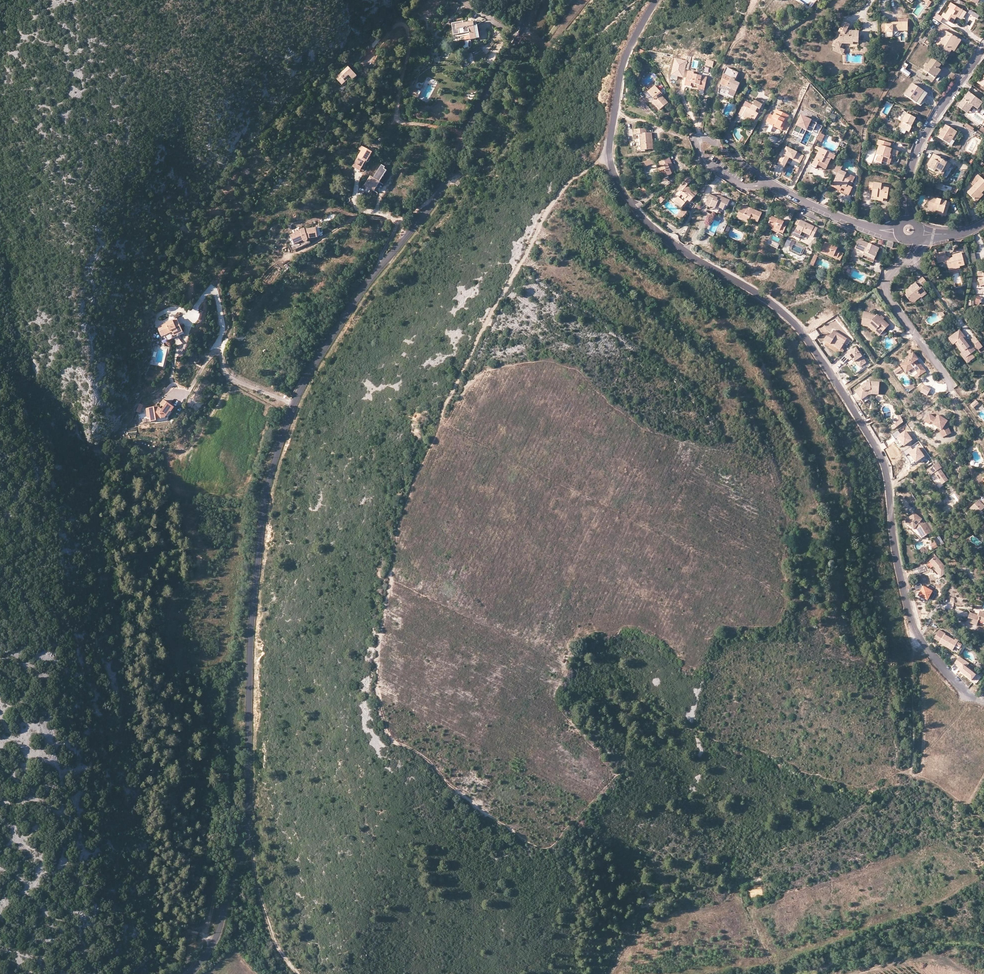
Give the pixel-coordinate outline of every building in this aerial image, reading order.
[(957,11),(959,8),(951,3),(949,6),(951,8),(957,11)] [(957,11),(951,8),(946,14),(944,18),(953,24),(956,20),(958,17),(959,18),(964,11),(959,8),(957,11)] [(943,18),(942,17),(937,14),(934,18),(941,22),(943,18)] [(858,43),(859,41),(859,37),(859,32),(850,32),(847,31),(850,25),(841,22),(840,24),(842,26),(833,45),(835,46),(840,49),(842,44),(853,45),(853,43),(858,43)] [(464,23),(452,24),(454,39),(465,38),(465,34),(470,34),(471,41),(476,41),(475,26),(477,26),(477,23),(464,25),(464,23)] [(894,23),(886,23),(886,26),(886,34),(886,38),(894,38),(894,31),(908,31),(908,23),(899,23),(894,23)] [(949,55),(952,51),(951,50),(958,39),(953,36),(945,31),(940,38),(943,40),(938,48),(949,55)] [(951,50),(952,51),(955,52),(961,41),(958,39),(951,50)] [(865,41),(859,41),(858,43),(858,48),(861,48),(861,51),(865,54),(869,51),(867,50),(867,49),(870,44),(865,41)] [(840,49),(835,46),(833,51),(843,56),(845,51),(840,49)] [(675,59),(671,75),(672,75),(678,76),(683,77),(685,69),(688,70),(691,57),(688,56),(687,61),(675,59)] [(941,66),(933,59),(924,71),(935,78),(941,71),(939,69),(940,68),(941,66)] [(357,76),(348,67),(340,75),(338,73),(335,77),(342,85),(348,79),(347,78),(349,76),(353,80),(357,76)] [(726,68),(723,75),(722,80),(720,85),(731,90),(729,95),(734,98),(740,84),(735,82),(738,73),(726,68)] [(911,74),(903,68),(901,71),(909,77),(911,74)] [(694,74),(688,72),(685,87),(691,88),(692,86),(695,87),(699,88),(699,90),(704,91),(707,78),(694,75),(694,74)] [(923,94),(924,91),(913,83),(905,95),(916,103),(923,94)] [(731,90),(720,85),(719,92),(728,96),(729,95),(731,90)] [(655,100),(653,101),(655,104),(660,110),(668,103),(661,96),(662,95),(655,87),(649,92),(655,100)] [(928,94),(924,91),(923,94),(916,103),(919,105),(928,94)] [(652,102),(653,101),(655,100),(649,92),(646,95),(652,102)] [(972,104),(974,106),(976,107),(982,101),(970,92),(965,99),(959,107),(966,112),(972,104)] [(763,105),(756,101),(753,106),(746,102),(739,115),(741,116),(743,117),(744,115),(746,116),(746,117),(749,119),(750,118),(754,121),(758,114),(756,113),(758,109),(760,110),(763,105)] [(969,114),(974,106),(972,104),(966,112),(969,114)] [(514,112),(510,109),(505,116),(509,119),(514,112)] [(773,128),(773,127),(774,125),(780,128),(784,120),(786,121),(789,116),(776,110),(774,116),(770,115),(766,122),(768,123),(770,124),(769,126),(770,127),(773,128)] [(915,119),(906,114),(902,122),(899,128),(909,133),(912,128),(911,128),(912,125),(915,119)] [(802,115),(794,130),(804,135),(806,130),(812,133),(814,129),(817,122),(802,115)] [(774,125),(773,127),(781,131),(786,121),(784,120),(780,128),(774,125)] [(955,131),(946,126),(938,138),(952,146),(960,133),(958,131),(956,130),(955,131)] [(635,135),(636,135),(639,135),(641,151),(653,150),(652,140),(652,134),(647,134),(647,130),(634,131),(635,135)] [(802,139),(804,135),(794,130),(792,134),(802,139)] [(777,144),(778,138),(768,135),(766,141),(777,144)] [(888,149),(889,144),(879,140),(877,145),(879,146),(876,156),(878,156),(876,163),(881,165),(882,164),(888,165),(888,164),(891,156),(893,156),(895,157),(897,152),(894,151),(890,149),(888,149)] [(373,152),(364,147),(360,145),(358,149),(362,151),(353,167),(360,171),(366,161),(367,161),(373,152)] [(787,147),(779,164),(782,166),(785,167),(789,157),(800,162),(804,155),(787,147)] [(819,164),(827,167),(831,159),(834,161),(835,157),(821,149),(820,152),(815,160),(812,166),(817,168),(818,166),(819,164)] [(932,163),(930,167),(929,169),(935,173),(937,171),(941,173),(944,169),(947,171),(948,172),(951,166),(940,159),(941,158),(934,155),(932,157),(929,162),(932,163)] [(663,171),(660,172),(664,180),(669,178),(668,176),(672,175),(669,167),(672,166),(671,163),(669,159),(659,163),(661,167),(663,171)] [(370,176),(364,185),(374,191),(387,171),(384,169),(385,167),(381,165),(373,178),(370,176)] [(842,167),(837,165),(833,173),(838,175),(840,171),(842,167)] [(937,171),(935,173),(942,177),(947,171),(944,169),(941,173),(937,171)] [(838,175),(833,185),(839,188),(840,186),(846,189),(843,194),(846,195),(849,196),(853,189),(850,187),(855,178),(840,171),(838,175)] [(975,178),(979,182),(974,187),(968,193),(973,198),(975,200),(982,193),(983,191),(983,181),(978,175),(975,178)] [(979,182),(975,178),(970,183),(974,187),(979,182)] [(685,204),(682,208),(684,210),(684,211),(698,194),(695,191),(692,190),(691,190),(687,187),(691,181),(688,179),(678,190),(682,193),(677,198),(685,204)] [(873,190),(872,197),(883,199),(885,199),(888,200),(889,189),(881,188),(882,185),(870,183),(869,190),(873,190)] [(839,188),(833,185),(832,187),(838,190),(838,191),(843,194),(846,189),(840,186),(839,188)] [(983,195),(982,193),(975,200),(977,202),(983,195)] [(711,196),(707,204),(711,206),(710,208),(716,210),(717,208),(720,209),(724,211),(726,206),(728,207),(730,202),(719,197),(718,200),(715,198),(711,196)] [(675,202),(682,208),(685,204),(677,198),(675,202)] [(946,207),(949,208),(950,203),(941,200),(932,198),(928,210),(932,211),(931,213),(943,216),(946,207)] [(748,212),(741,209),(737,218),(748,223),(750,219),(758,223),(760,217),(762,214),(750,209),(748,212)] [(684,211),(684,210),(677,218),(681,221),(687,213),(684,211)] [(773,229),(779,232),(783,234),(786,227),(784,226),(783,225),(784,223),(773,217),(768,226),(773,229)] [(818,229),(801,221),(798,226),(797,229),(802,232),(806,234),(813,238),(816,233),(818,229)] [(300,231),(291,235),(295,245),(303,241),(304,243),(309,241),(309,238),(318,237),(317,227),(305,229),(305,228),(300,230),(300,231)] [(804,238),(806,234),(802,232),(797,229),(793,236),(799,239),(801,236),(804,238)] [(872,246),(860,240),(855,249),(864,253),(862,258),(873,263),(879,249),(872,246)] [(834,257),(833,259),(837,260),(840,253),(840,252),(839,252),(837,251),(837,249),(826,243),(821,252),(827,254),(834,257)] [(945,258),(946,257),(944,252),(936,254),(938,264),(943,263),(948,266),(949,271),(955,270),(954,268),(960,266),(960,267),(965,266),(965,264),(968,264),(965,255),(962,256),(962,253),(953,256),(953,258),(950,259),(950,261),(947,260),(945,258)] [(969,255),(970,263),(977,262),(975,253),(969,255)] [(910,289),(909,287),(906,289),(906,291),(906,293),(905,294),(908,298),(909,297),(914,298),(916,300),(921,296),(922,297),(927,293),(921,286),(920,287),(916,282),(914,283),(912,285),(911,288),(910,289)] [(961,305),(965,301),(961,297),(957,301),(961,305)] [(864,311),(862,321),(869,322),(876,329),(876,330),(880,334),(888,326),(889,325),(883,319),(880,316),(878,314),(877,315),(875,313),(864,311)] [(177,318),(161,325),(162,326),(166,335),(173,332),(175,336),(183,332),(177,318)] [(869,322),(862,321),(861,323),(869,325),(879,335),(880,334),(876,330),(876,329),(869,322)] [(161,337),(166,335),(162,326),(158,328),(161,337)] [(828,344),(830,345),(831,344),(840,349),(844,344),(847,340),(834,331),(826,343),(828,344)] [(983,348),(979,342),(975,345),(972,347),(971,346),(970,343),(967,340),(960,331),(951,338),(955,344),(956,344),(963,354),(966,358),(972,354),(976,351),(977,352),(983,348)] [(846,355),(840,361),(844,365),(849,360),(850,362),(852,361),(860,368),(867,363),(857,348),(846,355)] [(900,364),(905,372),(912,367),(913,368),(914,368),(919,376),(926,371),(920,362),(919,363),(916,365),(915,363),(914,362),(917,360),(918,359),(913,353),(909,356),(906,358),(907,359),(900,364)] [(975,358),(972,354),(966,358),(963,354),(961,355),(967,364),(975,358)] [(872,392),(879,393),(880,383),(874,382),(866,384),(855,392),(861,401),(869,396),(868,394),(870,394),(872,393),(872,392)] [(927,397),(930,390),(924,387),(920,393),(927,397)] [(175,408),(164,400),(161,405),(165,408),(162,410),(157,406),(146,409),(148,418),(150,418),(151,422),(166,419),(170,412),(172,412),(175,408)] [(897,416),(899,421),(893,425),(895,428),(903,421),(900,414),(897,416)] [(943,438),(951,434),(946,424),(948,421),(943,418),(939,416),(937,419),(936,418),(930,414),(924,421),(929,425),(931,422),(934,424),(933,425),(937,428),(941,431),(942,432),(940,433),(943,438)] [(934,432),(937,428),(933,425),(934,424),(931,422),(929,425),(924,421),(922,424),(934,432)] [(913,440),(905,431),(900,434),(898,431),(892,435),(895,439),(897,438),(904,447),(913,440)] [(925,457),(917,447),(913,450),(910,447),(904,452),(906,456),(909,454),(916,463),(925,457)] [(933,466),(928,469),(931,474),(931,475),(940,487),(944,484),(943,483),(948,479),(941,468),(942,467),(938,462),(933,466)] [(982,512),(981,510),(982,509),(983,508),(983,507),(983,506),(978,500),(970,507),(977,514),(976,515),(983,524),(983,514),(982,512)] [(918,508),(914,513),(922,520),(926,515),(918,508)] [(911,516),(906,523),(915,530),(916,528),(917,529),(916,529),(922,539),(931,533),(926,524),(923,526),(921,524),(922,523),(920,522),(922,520),(914,513),(911,516)] [(934,542),(930,545),(934,550),(938,547),(934,542)] [(937,558),(931,563),(935,568),(938,572),(937,573),(942,579),(949,572),(937,558)] [(928,601),(933,591),(923,586),(918,595),(928,601)] [(970,612),(966,621),(976,625),(978,620),(979,618),(981,619),(982,617),(983,618),(983,612),(980,610),(979,612),(978,615),(970,612)] [(939,630),(934,640),(940,644),(940,645),(942,646),(958,655),(961,649),(960,648),(962,645),(958,642),(959,641),(956,639),(955,641),(945,635),(946,634),(939,630)] [(969,664),(960,657),(954,664),(960,668),(958,670),(972,680),(976,675),(967,668),(969,664)]
